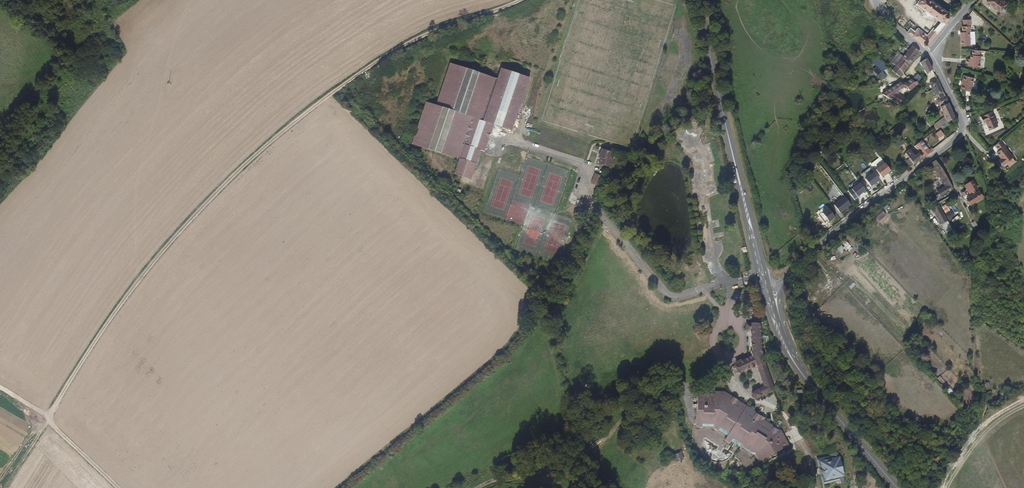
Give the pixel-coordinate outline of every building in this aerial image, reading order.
[(906,31),(928,49),(953,18),(943,10),(945,8),(937,0),(934,3),(930,0),(924,0),(920,5),(927,11),(924,15),(934,24),(937,21),(940,23),(929,37),(919,29),(915,33),(908,28),(906,31)] [(1003,15),(1004,13),(1008,16),(1014,11),(1010,8),(1015,2),(1013,0),(992,0),(990,3),(1003,15)] [(975,22),(967,21),(967,28),(966,28),(965,32),(965,34),(963,33),(963,36),(963,46),(977,47),(978,35),(974,34),(974,28),(975,28),(975,22)] [(914,46),(913,47),(903,58),(911,65),(922,53),(914,46)] [(969,70),(969,71),(979,73),(981,62),(980,62),(981,56),(973,55),(972,61),(971,61),(971,64),(967,64),(966,69),(967,69),(969,70)] [(674,63),(681,65),(682,57),(675,56),(674,63)] [(911,65),(903,58),(902,60),(898,57),(894,62),(897,65),(892,70),(900,77),(904,73),(911,65)] [(934,72),(928,61),(923,64),(926,71),(929,77),(934,72)] [(693,72),(695,65),(687,63),(685,70),(693,72)] [(491,126),(510,131),(525,78),(497,69),(493,80),(445,66),(433,108),(423,105),(411,148),(456,161),(456,163),(457,164),(454,176),(470,181),(475,165),(479,152),(483,153),(491,126)] [(666,70),(663,78),(670,81),(673,73),(666,70)] [(940,86),(937,79),(931,84),(934,90),(935,89),(940,86)] [(963,88),(961,91),(960,95),(969,98),(974,85),(964,81),(961,87),(963,88)] [(906,89),(911,93),(919,87),(916,84),(912,87),(910,85),(906,89)] [(666,86),(663,93),(670,96),(673,89),(666,86)] [(939,99),(945,96),(940,86),(935,89),(939,99)] [(891,91),(884,95),(899,107),(903,102),(897,96),(891,91)] [(948,122),(956,119),(945,96),(939,99),(939,105),(945,117),(948,122)] [(946,124),(948,122),(945,117),(934,127),(937,131),(941,128),(946,124)] [(986,130),(985,130),(987,137),(996,134),(990,118),(977,123),(979,129),(984,128),(985,127),(986,130)] [(936,133),(940,138),(944,135),(940,130),(936,133)] [(944,140),(933,148),(936,151),(946,144),(944,140)] [(1003,166),(1014,158),(1004,146),(1005,145),(1000,140),(994,146),(999,151),(996,154),(1001,159),(998,161),(1003,166)] [(933,153),(925,141),(918,147),(926,158),(933,153)] [(597,163),(608,166),(610,159),(608,159),(611,151),(599,148),(597,155),(599,156),(597,163)] [(804,154),(809,160),(814,157),(809,150),(804,154)] [(912,162),(915,166),(924,160),(920,154),(918,156),(916,154),(915,154),(912,151),(907,155),(912,162)] [(949,180),(937,163),(932,167),(944,183),(945,184),(949,180)] [(598,188),(603,177),(595,173),(590,184),(598,188)] [(880,181),(874,173),(865,179),(871,187),(880,181)] [(965,195),(970,201),(981,192),(976,186),(974,188),(971,185),(974,182),(968,176),(962,182),(967,188),(968,187),(971,190),(965,195)] [(866,191),(860,183),(849,192),(855,200),(866,191)] [(705,190),(707,197),(714,195),(712,188),(705,190)] [(845,197),(834,205),(841,214),(851,206),(845,197)] [(946,204),(942,206),(946,213),(950,210),(946,204)] [(937,215),(943,211),(940,205),(933,208),(937,215)] [(836,218),(829,209),(822,213),(829,223),(836,218)] [(942,224),(949,220),(943,211),(937,215),(942,224)] [(883,212),(875,219),(878,223),(886,216),(883,212)] [(837,249),(842,254),(850,247),(848,244),(843,248),(841,246),(837,249)] [(768,386),(755,354),(752,321),(740,321),(740,328),(745,328),(746,353),(729,361),(734,369),(741,365),(743,366),(749,364),(760,383),(746,390),(750,397),(768,386)] [(763,454),(776,447),(780,445),(783,443),(776,430),(767,424),(760,419),(755,416),(756,414),(732,399),(732,398),(727,394),(726,396),(720,391),(708,391),(708,392),(692,392),(692,400),(692,405),(691,424),(708,425),(721,434),(721,438),(725,441),(726,440),(735,445),(738,444),(752,454),(755,459),(758,457),(763,454)] [(841,480),(837,466),(833,450),(826,451),(826,455),(821,457),(820,455),(818,455),(814,456),(820,483),(827,481),(826,479),(835,477),(836,481),(841,480)] [(670,461),(678,458),(675,451),(668,454),(670,461)] [(737,451),(737,460),(746,461),(746,464),(751,464),(752,460),(745,459),(745,452),(737,451)]
